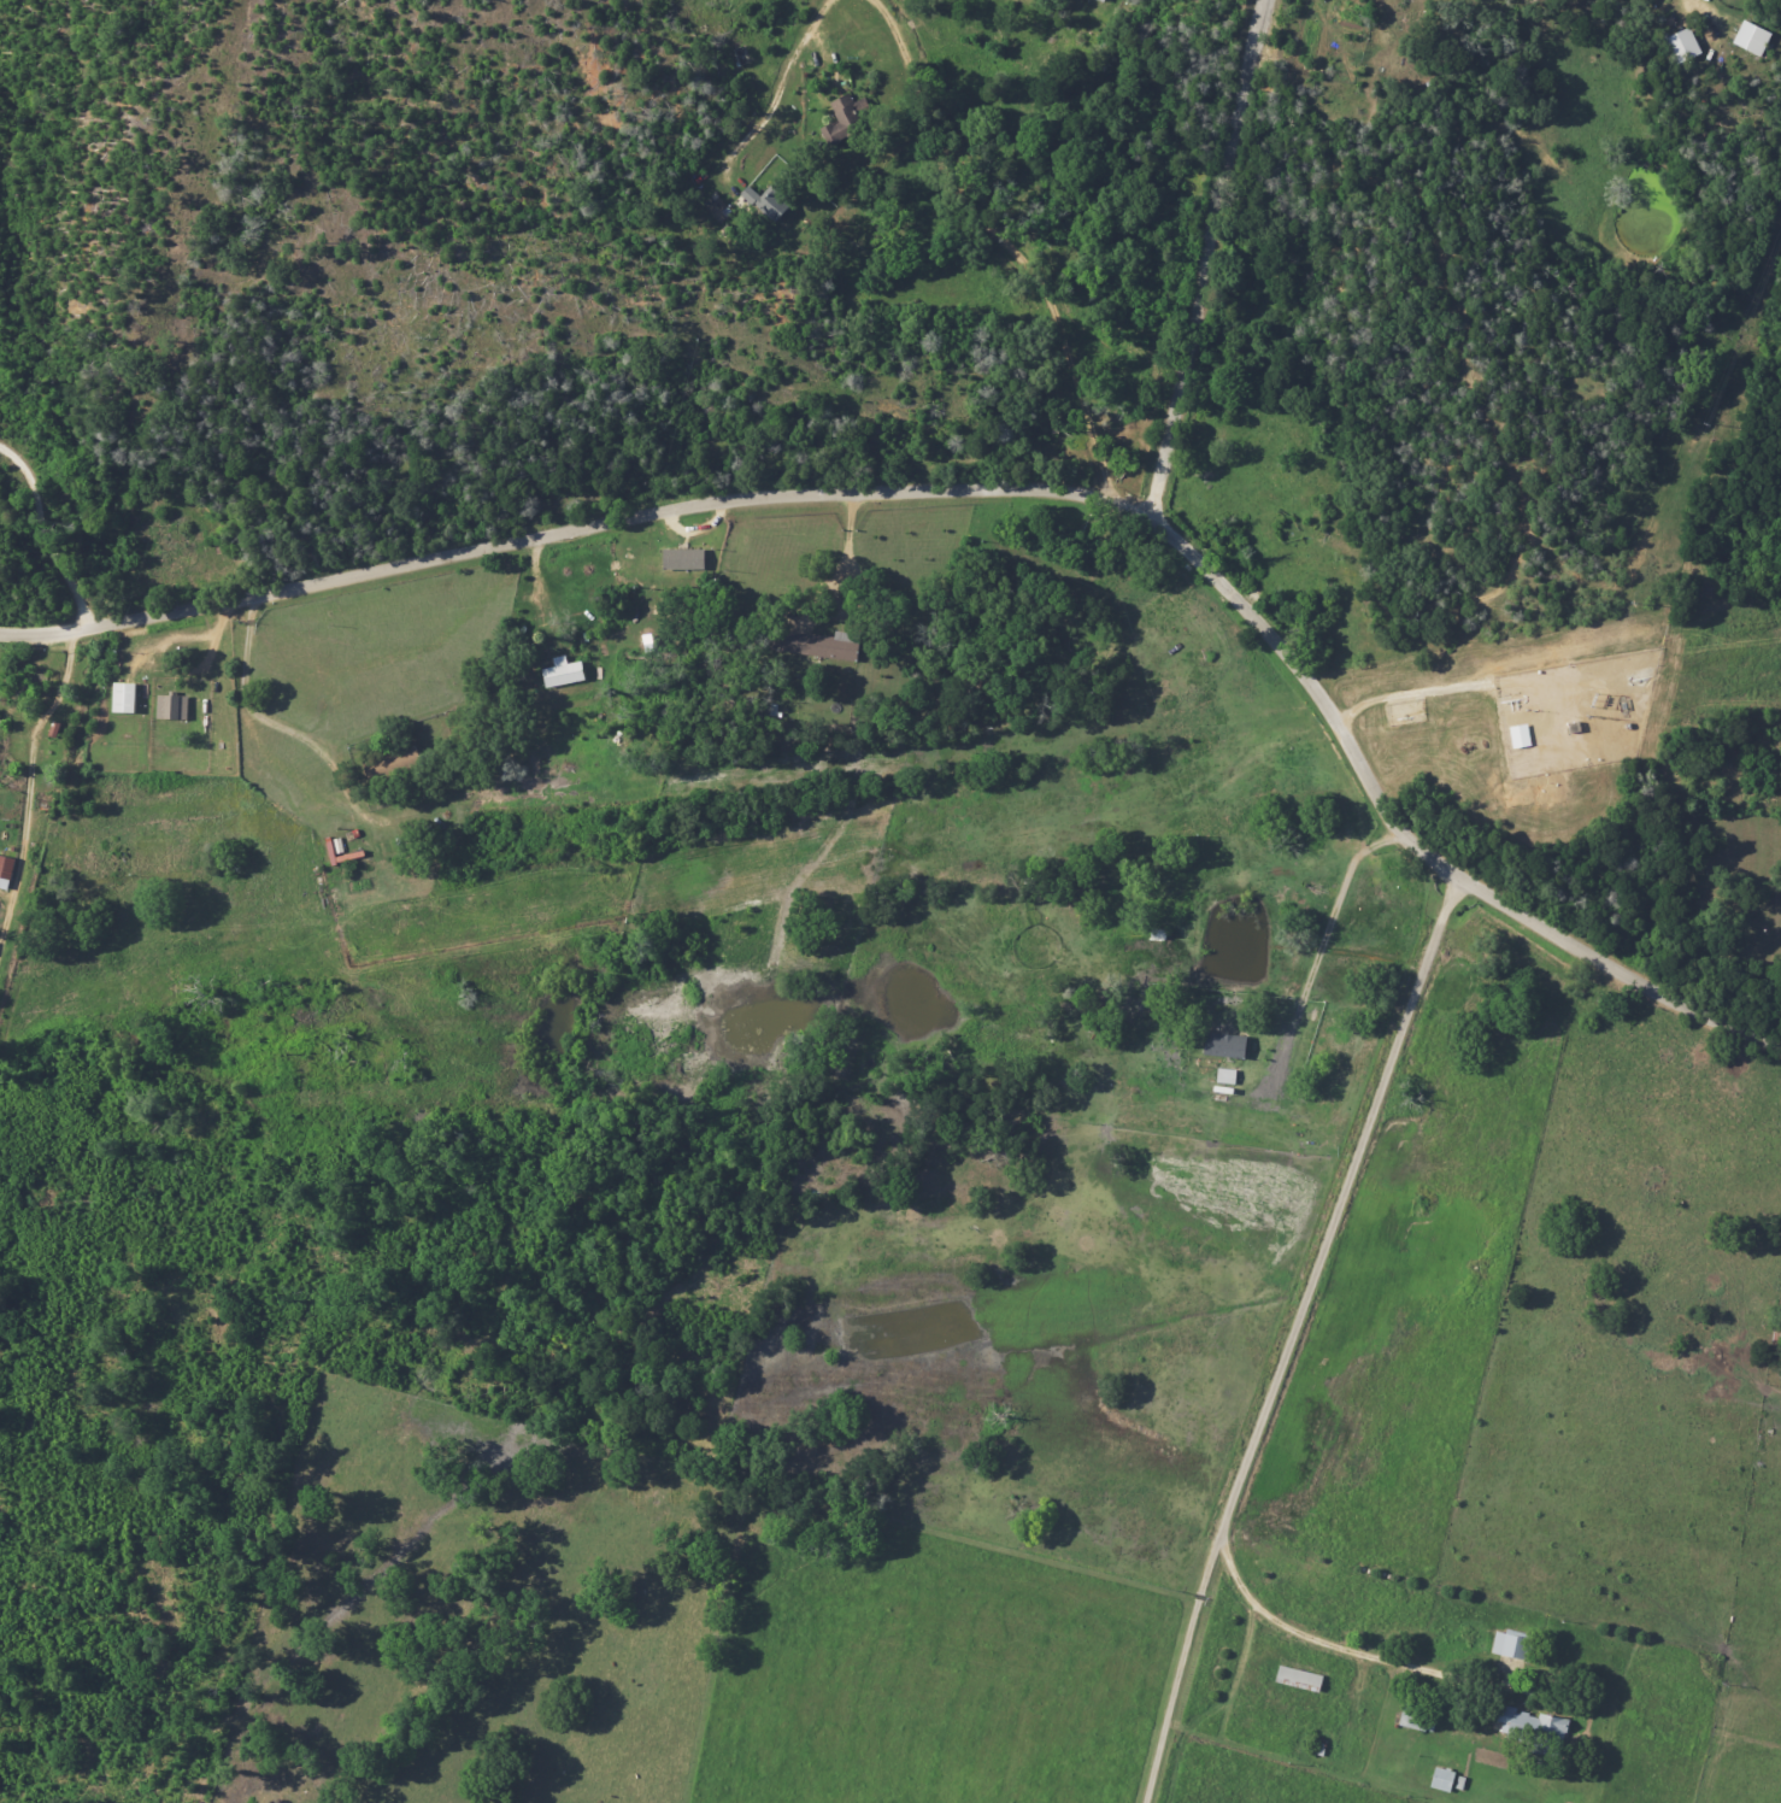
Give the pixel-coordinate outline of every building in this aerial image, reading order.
[(1761,56),(1772,33),(1743,20),(1733,43),(1761,56)] [(1677,64),(1701,53),(1690,27),(1666,38),(1677,64)] [(761,196),(749,186),(741,195),(775,223),(790,205),(769,187),(761,196)] [(705,568),(705,549),(664,550),(664,569),(705,568)] [(835,637),(785,629),(782,651),(857,663),(861,634),(836,630),(835,637)] [(567,663),(566,655),(553,657),(554,667),(542,669),(545,686),(585,681),(582,661),(567,663)] [(136,684),(114,683),(113,713),(135,714),(136,684)] [(157,719),(188,720),(188,697),(158,696),(157,719)] [(1532,744),(1528,723),(1509,727),(1513,748),(1532,744)] [(8,890),(16,859),(0,855),(0,887),(8,890)] [(1245,1058),(1247,1035),(1205,1032),(1204,1055),(1245,1058)] [(1217,1083),(1236,1084),(1236,1069),(1218,1069),(1217,1083)] [(1533,1650),(1536,1641),(1497,1631),(1491,1652),(1525,1661),(1528,1648),(1533,1650)] [(1569,1723),(1540,1712),(1538,1718),(1516,1710),(1517,1709),(1505,1705),(1496,1731),(1559,1753),(1569,1723)]
